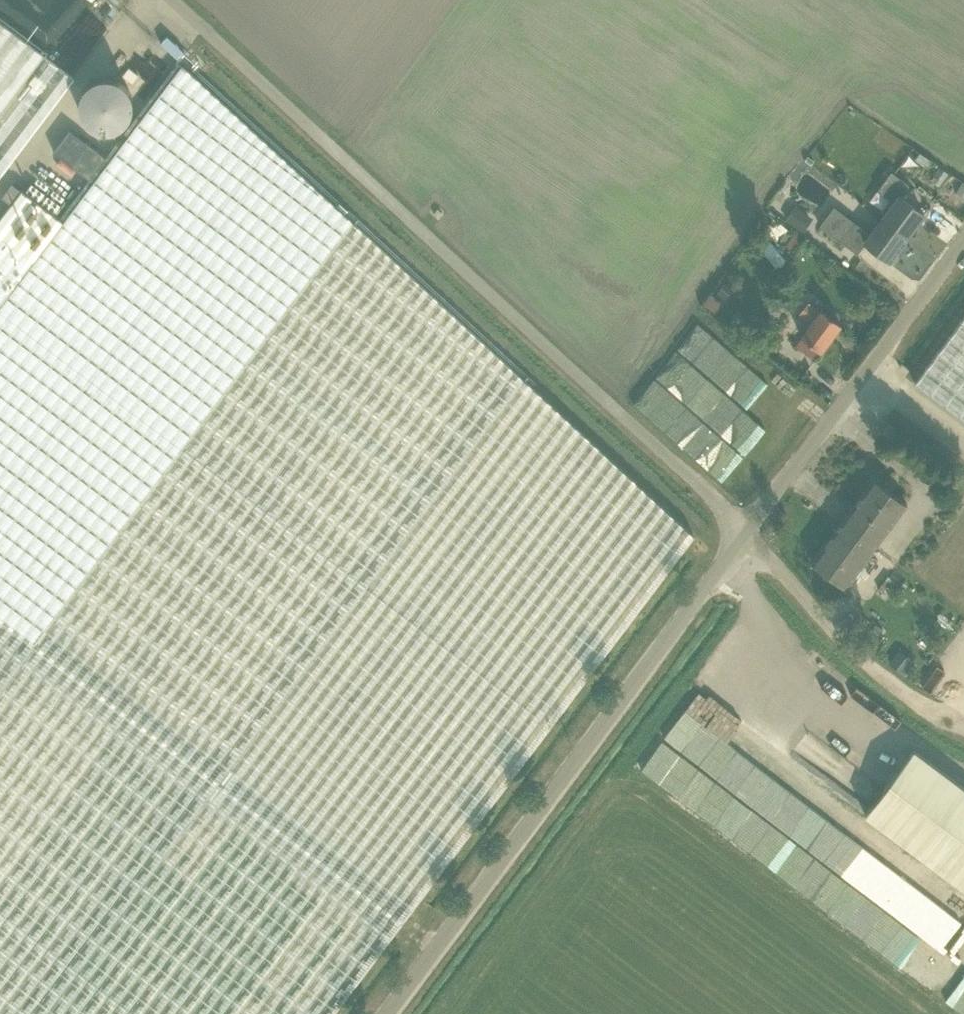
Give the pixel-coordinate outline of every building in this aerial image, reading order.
[(44,54),(0,21),(0,112),(44,54)] [(694,535),(182,64),(63,221),(0,305),(0,1013),(333,1013),(694,535)] [(106,157),(88,143),(70,130),(54,151),(72,165),(90,178),(106,157)] [(804,160),(810,165),(813,161),(808,156),(804,160)] [(906,236),(924,211),(901,194),(910,183),(892,170),(878,189),(895,201),(883,218),(906,236)] [(963,181),(956,191),(963,197),(963,182),(963,181)] [(63,221),(12,183),(2,196),(12,203),(0,218),(0,305),(63,221)] [(867,241),(889,258),(906,236),(883,218),(872,232),(835,204),(820,224),(858,252),(867,241)] [(796,228),(807,213),(795,205),(785,219),(796,228)] [(802,239),(794,232),(785,245),(793,251),(802,239)] [(779,267),(788,257),(771,241),(762,250),(779,267)] [(726,300),(734,289),(726,283),(717,294),(726,300)] [(720,299),(711,293),(703,303),(713,310),(720,299)] [(821,351),(841,323),(821,308),(820,310),(808,301),(799,312),(811,321),(801,336),(821,351)] [(915,383),(963,420),(963,317),(915,383)] [(776,347),(783,337),(760,321),(753,330),(776,347)] [(700,322),(631,401),(722,480),(768,429),(745,409),(769,382),(700,322)] [(907,502),(874,477),(841,522),(874,547),(907,502)] [(841,522),(812,562),(844,587),(874,547),(841,522)] [(806,641),(801,646),(806,650),(810,645),(806,641)] [(914,749),(864,815),(963,890),(963,787),(914,749)]
